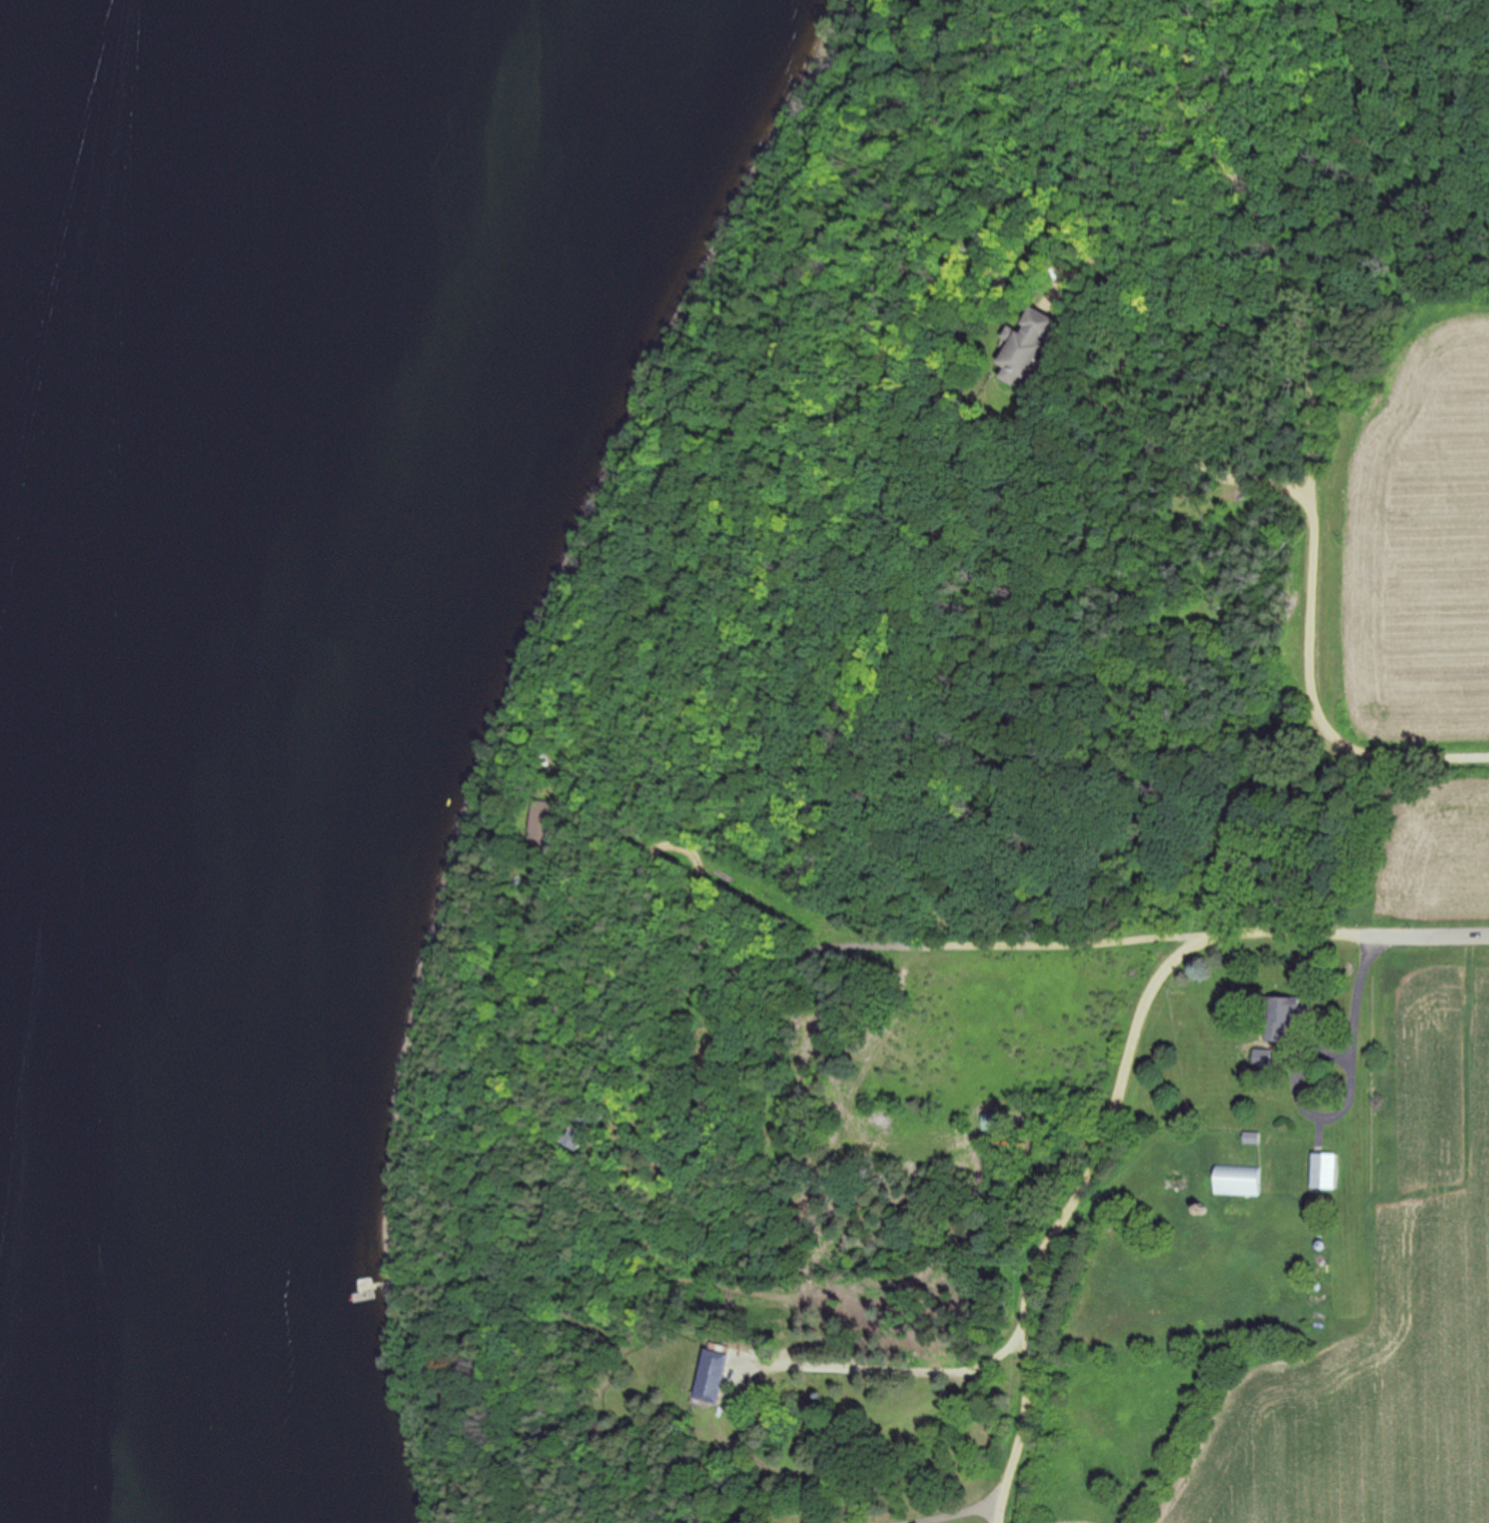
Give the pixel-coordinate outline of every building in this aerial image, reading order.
[(1004,377),(1025,388),(1060,318),(1037,306),(1024,332),(1013,326),(1008,337),(1016,341),(1004,365),(1009,367),(1004,377)] [(530,843),(548,846),(557,803),(539,799),(530,843)] [(702,1392),(725,1397),(737,1348),(715,1342),(702,1392)]
